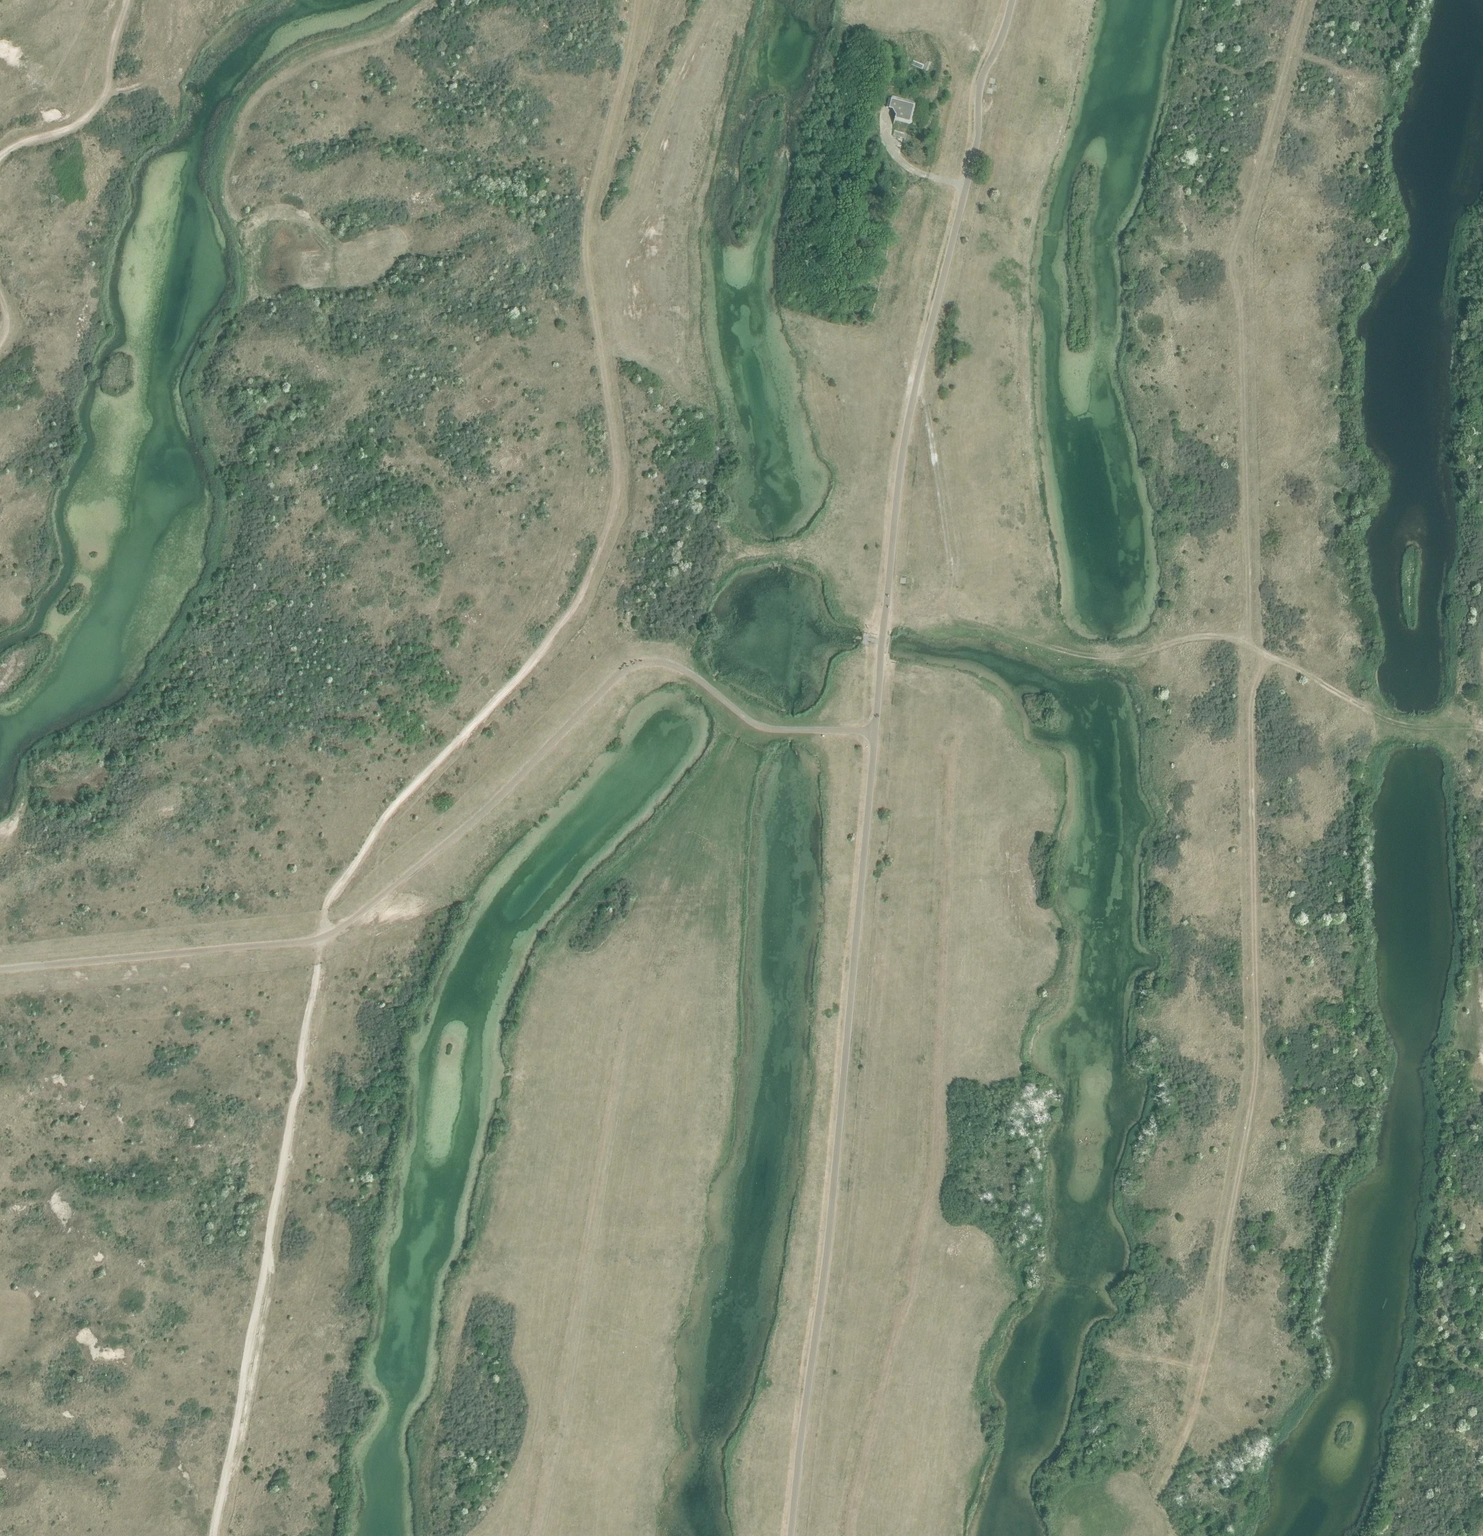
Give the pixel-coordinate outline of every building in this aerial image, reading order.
[(892,95),(889,97),(886,107),(892,108),(895,114),(894,120),(909,124),(912,122),(917,104),(915,101),(892,95)]
